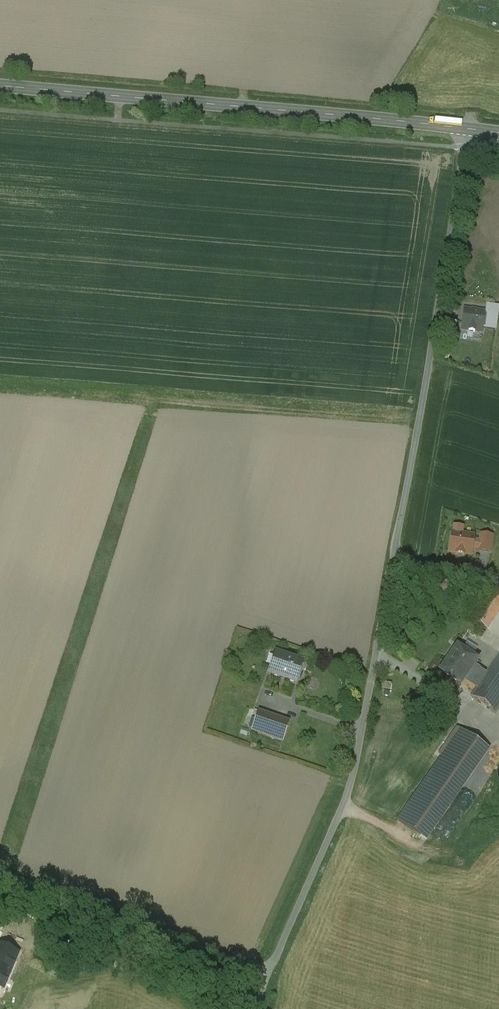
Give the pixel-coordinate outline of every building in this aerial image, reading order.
[(485,313),(464,310),(461,330),(468,331),(468,332),(474,333),(475,331),(482,332),(485,313)] [(453,533),(452,533),(449,553),(471,556),(472,549),(478,550),(480,542),(473,541),(474,536),(462,534),(453,533)] [(479,551),(490,553),(492,537),(481,535),(480,542),(478,550),(479,551)] [(473,621),(486,629),(498,609),(498,589),(495,587),(473,621)] [(476,660),(456,647),(458,649),(447,664),(445,663),(440,671),(460,684),(465,676),(473,665),(476,660)] [(302,663),(275,653),(268,674),(295,683),(302,663)] [(489,671),(498,678),(498,656),(489,671)] [(487,674),(473,665),(465,676),(478,685),(482,679),(487,674)] [(489,671),(487,674),(482,679),(478,685),(475,689),(476,689),(471,697),(495,714),(498,708),(498,678),(489,671)] [(289,722),(258,711),(251,731),(282,742),(289,722)] [(482,746),(457,729),(444,747),(448,749),(398,821),(420,836),(482,746)] [(482,746),(420,836),(427,841),(444,817),(490,751),(482,746)] [(2,988),(17,952),(0,945),(0,988),(2,988)]
